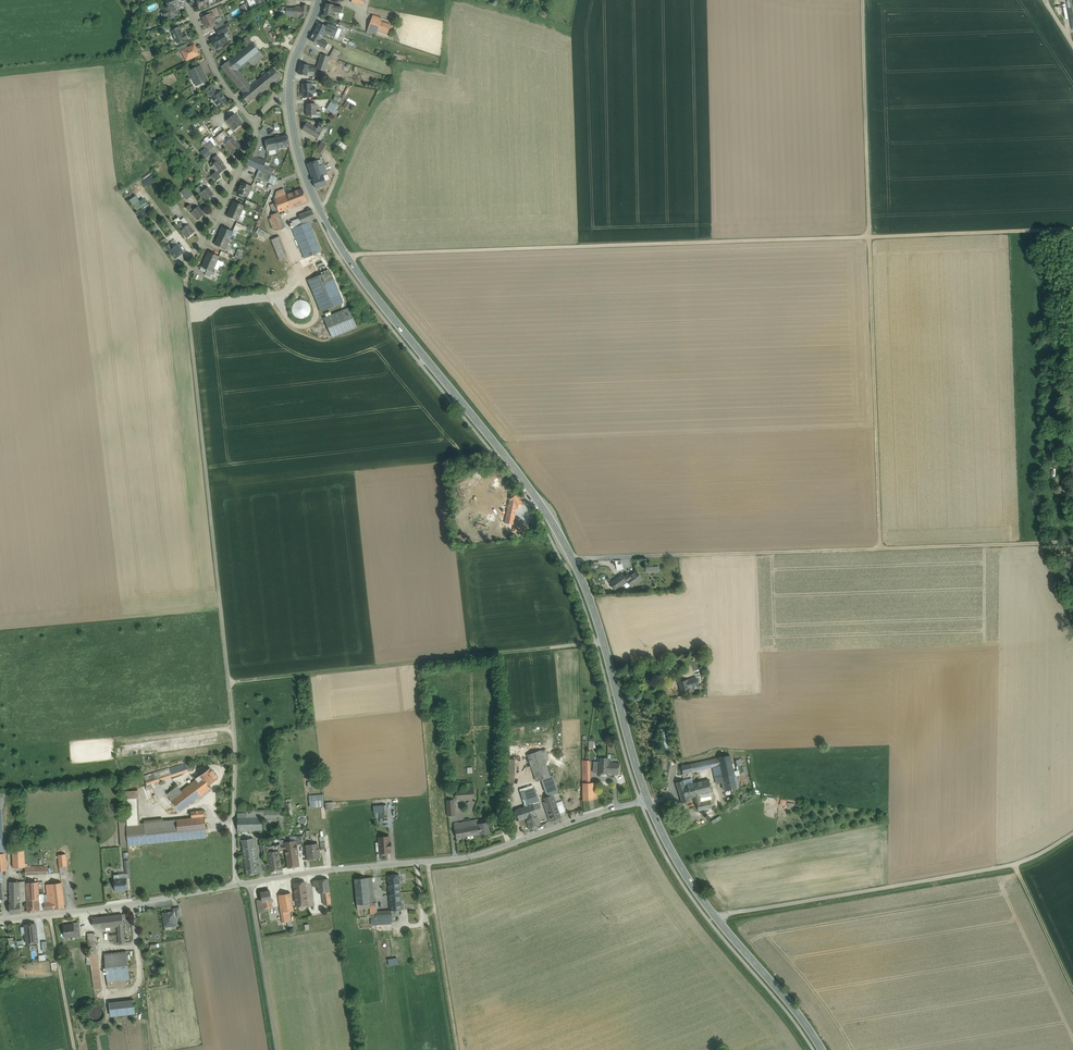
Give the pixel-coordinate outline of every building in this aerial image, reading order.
[(169,7),(165,9),(166,11),(164,12),(166,17),(168,16),(169,18),(170,20),(175,18),(174,16),(178,15),(175,6),(177,5),(175,0),(166,0),(169,7)] [(199,8),(204,7),(205,7),(207,7),(207,5),(210,5),(208,0),(197,0),(199,8)] [(246,3),(240,7),(244,14),(251,10),(246,3)] [(334,5),(325,4),(323,15),(332,16),(333,15),(339,16),(340,11),(341,12),(342,7),(334,6),(334,5)] [(302,7),(294,7),(294,8),(294,17),(306,17),(307,5),(302,5),(302,7)] [(294,8),(286,8),(285,16),(294,17),(294,8)] [(211,14),(203,18),(207,27),(209,25),(210,26),(211,27),(214,26),(214,24),(214,23),(216,22),(214,18),(214,16),(213,14),(211,14)] [(382,19),(373,15),(369,27),(387,33),(390,25),(381,22),(382,19)] [(222,20),(214,24),(214,26),(216,30),(225,25),(222,20)] [(327,27),(319,23),(314,31),(315,31),(323,36),(324,33),(327,27)] [(338,28),(328,24),(327,27),(324,33),(334,37),(338,28)] [(225,25),(216,30),(219,35),(223,33),(228,31),(225,25)] [(179,27),(171,31),(177,44),(185,40),(188,38),(186,34),(183,35),(179,27)] [(286,28),(280,31),(279,30),(276,31),(279,37),(288,32),(286,28)] [(323,36),(315,31),(310,40),(318,45),(323,48),(326,42),(321,39),(323,36)] [(219,35),(211,39),(216,48),(216,49),(217,48),(219,49),(220,48),(221,46),(222,46),(221,45),(228,42),(223,33),(219,35)] [(252,42),(248,37),(243,40),(247,45),(252,42)] [(247,45),(229,60),(238,70),(242,75),(264,57),(252,42),(247,45)] [(186,44),(177,48),(179,52),(182,51),(188,48),(186,44)] [(188,48),(182,51),(187,61),(199,55),(194,45),(188,48)] [(324,55),(321,54),(316,69),(326,72),(329,61),(330,57),(329,57),(324,55)] [(238,70),(229,60),(221,67),(243,93),(251,86),(242,75),(238,70)] [(309,65),(300,64),(298,74),(307,76),(308,71),(313,72),(314,66),(309,66),(309,65)] [(201,66),(190,71),(196,86),(207,80),(201,66)] [(281,77),(273,68),(263,76),(271,85),(281,77)] [(243,93),(242,93),(250,102),(271,85),(263,76),(251,86),(243,93)] [(303,85),(303,97),(312,96),(312,93),(314,93),(314,87),(312,88),(312,84),(303,85)] [(213,87),(207,91),(212,98),(218,94),(213,87)] [(227,102),(220,92),(218,94),(212,98),(220,107),(227,102)] [(337,105),(331,102),(327,109),(333,113),(337,105)] [(316,104),(307,104),(307,111),(306,111),(307,116),(316,115),(316,104)] [(239,119),(235,114),(227,120),(234,130),(243,123),(240,119),(239,119)] [(317,128),(307,122),(302,130),(318,139),(321,141),(326,130),(324,129),(324,128),(319,126),(317,128)] [(287,135),(275,138),(278,149),(279,149),(290,146),(287,135)] [(234,140),(232,138),(225,144),(232,151),(239,146),(234,140)] [(257,138),(250,154),(256,157),(261,145),(257,138)] [(275,138),(265,140),(267,151),(276,149),(278,149),(275,138)] [(345,149),(347,144),(337,140),(335,145),(345,149)] [(215,146),(211,141),(205,146),(209,151),(215,146)] [(321,143),(315,152),(321,156),(327,146),(321,143)] [(256,157),(250,154),(246,165),(259,170),(262,171),(264,165),(266,161),(256,157)] [(221,160),(217,155),(212,159),(213,161),(216,163),(220,160),(221,160)] [(220,160),(216,163),(213,161),(210,164),(216,171),(212,175),(216,181),(221,177),(219,174),(226,168),(220,160)] [(318,160),(307,164),(313,179),(323,175),(323,176),(327,174),(324,164),(320,166),(318,160)] [(274,169),(264,165),(262,171),(267,173),(272,175),(274,169)] [(262,171),(259,170),(256,177),(264,181),(267,173),(262,171)] [(313,179),(316,188),(327,185),(323,176),(323,175),(313,179)] [(252,186),(242,182),(237,193),(247,197),(252,186)] [(208,187),(203,191),(196,183),(193,185),(200,194),(201,193),(206,201),(214,195),(208,187)] [(188,187),(180,193),(183,196),(190,190),(188,187)] [(302,189),(293,192),(298,205),(307,201),(302,189)] [(190,190),(183,196),(187,200),(194,194),(190,190)] [(293,192),(274,200),(279,212),(298,205),(293,192)] [(135,209),(141,205),(134,195),(128,199),(135,209)] [(244,206),(234,201),(231,209),(241,213),(244,206)] [(175,202),(168,207),(171,211),(178,206),(175,202)] [(194,209),(190,204),(186,208),(190,213),(191,212),(194,209)] [(199,208),(198,206),(194,209),(191,212),(197,220),(204,214),(200,210),(201,209),(199,207),(199,208)] [(311,206),(299,211),(301,214),(299,215),(300,218),(302,224),(309,221),(315,219),(311,206)] [(241,213),(231,209),(227,216),(238,221),(241,213)] [(281,216),(273,219),(277,231),(285,228),(281,216)] [(300,218),(291,222),(294,228),(302,224),(300,218)] [(294,228),(292,228),(304,259),(321,252),(309,221),(302,224),(294,228)] [(195,232),(188,224),(185,227),(182,229),(181,230),(187,238),(195,232)] [(233,232),(222,227),(219,235),(230,239),(233,241),(235,236),(231,235),(233,232)] [(269,234),(261,229),(258,234),(267,238),(269,234)] [(230,239),(219,235),(215,245),(225,249),(230,239)] [(281,241),(273,244),(280,261),(288,258),(281,241)] [(183,253),(177,245),(173,248),(170,244),(166,246),(172,254),(176,258),(183,253)] [(244,254),(237,251),(235,257),(241,260),(244,254)] [(219,257),(208,252),(208,253),(209,253),(207,257),(206,257),(205,260),(216,264),(219,257)] [(216,264),(205,260),(204,263),(203,267),(202,266),(202,267),(212,272),(216,264)] [(330,272),(309,280),(321,311),(342,303),(330,272)] [(310,313),(310,309),(310,306),(308,303),(305,301),(301,300),(298,301),(295,303),(293,306),(292,309),(293,313),(295,316),(298,318),(301,318),(305,318),(308,316),(310,313)] [(349,308),(324,318),(332,337),(357,327),(349,308)] [(517,494),(510,500),(513,504),(516,508),(524,503),(517,494)] [(512,504),(509,503),(506,519),(514,520),(516,508),(513,504),(512,504)] [(621,559),(614,561),(616,570),(623,568),(621,559)] [(636,571),(629,576),(628,574),(625,577),(627,580),(627,581),(631,587),(642,579),(636,571)] [(622,574),(610,583),(615,590),(622,585),(627,581),(627,580),(625,577),(622,574)] [(696,678),(687,680),(689,688),(698,685),(696,678)] [(687,680),(679,683),(682,693),(690,691),(689,688),(687,680)] [(541,750),(528,755),(537,781),(550,776),(544,761),(549,759),(545,749),(541,750)] [(730,755),(718,758),(723,785),(725,790),(737,787),(730,755)] [(610,762),(607,762),(607,758),(602,758),(601,758),(598,758),(598,762),(598,772),(597,772),(604,773),(608,773),(619,774),(619,763),(610,762)] [(718,758),(690,764),(692,772),(713,767),(717,786),(723,785),(718,758)] [(515,780),(515,759),(510,759),(510,760),(507,759),(507,760),(506,760),(505,781),(510,781),(510,780),(515,780)] [(589,760),(582,760),(582,783),(590,783),(589,760)] [(190,761),(179,765),(182,773),(193,769),(191,765),(190,761)] [(690,764),(681,766),(683,774),(692,772),(690,764)] [(179,765),(169,768),(171,776),(172,777),(182,773),(179,765)] [(168,767),(162,770),(165,779),(171,776),(169,768),(168,767)] [(210,768),(200,775),(208,785),(217,778),(210,768)] [(162,770),(148,774),(151,784),(165,779),(162,770)] [(196,778),(191,775),(167,794),(180,812),(210,788),(208,785),(200,775),(196,778)] [(550,777),(543,779),(546,786),(552,783),(550,777)] [(708,780),(692,783),(696,796),(699,795),(712,792),(709,780),(708,780)] [(692,783),(685,785),(683,781),(676,783),(682,802),(689,800),(688,798),(695,796),(696,796),(692,783)] [(590,783),(582,783),(583,801),(597,799),(597,782),(590,783)] [(546,786),(545,786),(549,796),(552,795),(553,795),(556,794),(552,783),(546,786)] [(532,804),(533,804),(539,802),(534,787),(522,792),(527,806),(532,804)] [(473,789),(456,791),(456,799),(474,798),(473,789)] [(168,820),(140,823),(138,790),(137,790),(138,792),(133,792),(133,791),(126,791),(127,825),(126,827),(128,846),(170,841),(169,833),(168,820)] [(549,796),(544,798),(545,802),(543,803),(549,818),(547,818),(549,822),(561,818),(553,795),(552,795),(549,796)] [(454,800),(446,800),(447,808),(454,807),(454,800)] [(700,802),(696,803),(698,811),(712,807),(710,800),(700,802)] [(735,809),(740,805),(737,801),(731,804),(735,809)] [(326,803),(326,810),(334,810),(333,802),(326,803)] [(535,811),(541,809),(539,802),(533,804),(535,811)] [(286,803),(284,803),(286,816),(293,816),(291,803),(286,803)] [(527,806),(515,810),(519,820),(526,818),(536,815),(535,811),(533,804),(532,804),(527,806)] [(386,806),(379,807),(380,818),(387,818),(386,806)] [(454,807),(447,808),(448,816),(455,815),(454,807)] [(191,818),(168,820),(169,833),(206,830),(204,810),(191,812),(191,818)] [(536,815),(526,818),(529,829),(540,825),(536,815)] [(293,816),(286,816),(288,834),(295,833),(293,816)] [(247,817),(237,817),(238,831),(248,830),(247,817)] [(262,817),(247,817),(248,830),(262,830),(262,817)] [(475,825),(455,829),(456,838),(480,834),(479,824),(478,819),(474,820),(475,825)] [(121,847),(127,846),(125,820),(119,821),(121,847)] [(474,820),(454,824),(455,829),(475,825),(474,820)] [(488,822),(479,824),(480,834),(481,834),(489,832),(488,822)] [(206,830),(169,833),(170,841),(207,837),(206,830)] [(389,836),(378,837),(379,847),(391,846),(390,843),(389,843),(389,836)] [(253,838),(242,840),(245,861),(256,859),(253,838)] [(296,841),(284,842),(284,844),(285,850),(286,858),(298,856),(298,855),(297,848),(297,846),(297,845),(296,841)] [(284,844),(272,846),(271,845),(266,845),(267,852),(279,850),(279,851),(285,850),(284,844)] [(317,844),(306,845),(308,860),(319,858),(318,850),(319,850),(319,849),(318,849),(317,844)] [(24,850),(12,850),(13,854),(14,854),(15,867),(13,867),(13,868),(25,867),(24,850)] [(279,850),(267,852),(268,858),(270,871),(282,869),(279,851),(279,850)] [(66,854),(58,855),(59,866),(67,866),(66,854)] [(298,856),(286,858),(288,868),(299,866),(298,856)] [(256,859),(245,861),(247,875),(258,873),(256,859)] [(51,866),(36,867),(37,874),(52,874),(51,866)] [(36,867),(25,867),(25,875),(37,874),(36,867)] [(126,874),(114,875),(115,891),(120,890),(120,889),(127,889),(127,890),(127,878),(126,878),(126,874)] [(399,875),(388,876),(389,887),(400,887),(399,885),(399,875)] [(367,878),(354,879),(357,904),(369,903),(370,903),(369,899),(367,878)] [(328,879),(317,880),(318,886),(319,893),(322,893),(329,892),(328,879)] [(24,882),(9,882),(10,900),(20,900),(20,901),(24,901),(24,882)] [(26,883),(27,900),(39,899),(39,895),(38,882),(26,883)] [(61,882),(51,884),(54,909),(64,908),(61,882)] [(305,882),(293,883),(295,893),(306,891),(305,882)] [(51,884),(46,885),(47,895),(48,902),(44,902),(44,903),(45,910),(54,909),(51,884)] [(406,885),(399,885),(400,887),(389,887),(391,910),(397,910),(401,910),(400,895),(407,895),(406,892),(406,886),(406,885)] [(270,891),(261,893),(262,899),(263,908),(273,907),(270,891)] [(306,891),(295,893),(296,906),(311,904),(311,898),(307,899),(306,891)] [(329,892),(322,893),(323,905),(327,904),(331,904),(329,892)] [(291,893),(278,895),(281,912),(289,911),(293,910),(291,893)] [(39,899),(27,900),(27,905),(27,912),(40,911),(39,899)] [(20,900),(10,900),(10,905),(9,905),(10,914),(21,912),(20,903),(20,901),(20,900)] [(397,910),(391,910),(377,911),(376,911),(376,919),(377,923),(385,923),(385,918),(392,918),(398,917),(397,910)] [(289,911),(281,912),(283,923),(287,922),(291,921),(289,911)] [(174,912),(163,913),(164,919),(163,919),(163,921),(164,922),(165,926),(176,925),(175,918),(174,912)] [(122,914),(100,917),(101,927),(101,928),(117,926),(123,925),(122,914)] [(100,917),(92,918),(93,926),(99,926),(99,927),(101,927),(100,917)] [(35,924),(24,925),(27,944),(37,942),(35,924)] [(73,924),(64,926),(65,937),(74,936),(75,937),(81,937),(80,931),(74,931),(73,924)] [(95,933),(87,933),(90,955),(97,954),(95,933)] [(8,945),(10,954),(17,953),(15,944),(14,944),(9,945),(8,945)] [(126,951),(104,954),(107,981),(129,979),(126,951)] [(97,954),(90,955),(86,956),(87,960),(90,960),(94,989),(102,988),(97,954)] [(36,972),(37,970),(36,969),(36,968),(36,967),(35,966),(34,965),(33,965),(31,964),(30,964),(29,965),(27,966),(26,967),(26,968),(25,969),(25,970),(26,972),(26,973),(27,974),(28,975),(29,975),(31,976),(33,975),(35,974),(36,972)] [(133,1000),(109,1003),(111,1016),(135,1013),(133,1000)] [(104,1016),(104,1013),(104,1010),(102,1007),(99,1006),(96,1005),(93,1006),(90,1008),(88,1010),(88,1013),(89,1017),(90,1019),(93,1021),(96,1021),(99,1021),(102,1019),(104,1016)]
